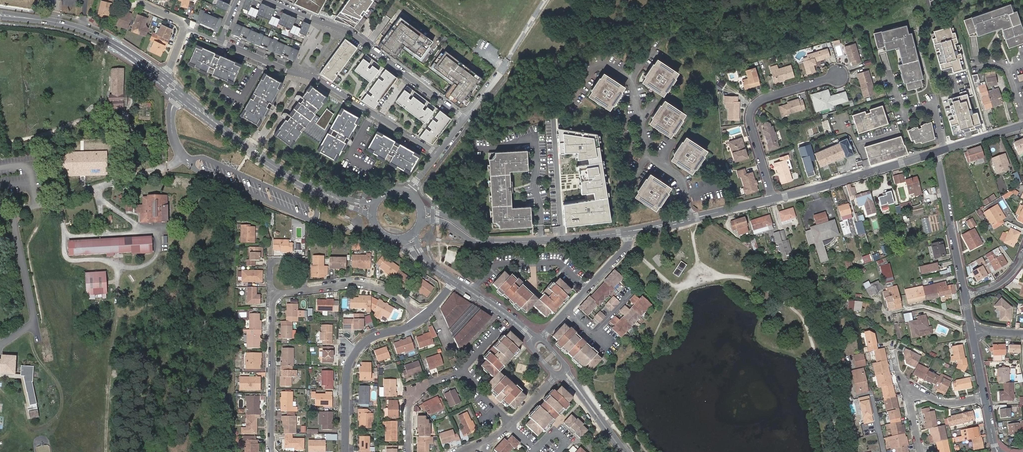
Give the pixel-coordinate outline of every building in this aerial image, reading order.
[(112,4),(113,1),(110,0),(105,0),(104,2),(101,2),(99,13),(104,14),(108,15),(109,11),(111,4),(112,4)] [(191,0),(180,0),(180,1),(184,2),(182,7),(189,9),(190,4),(191,0)] [(230,1),(226,0),(216,0),(218,1),(215,7),(225,12),(230,1)] [(254,9),(250,8),(253,1),(251,0),(245,0),(241,9),(248,12),(246,15),(251,17),(254,9)] [(294,5),(318,15),(326,0),(297,0),(294,5)] [(334,20),(355,28),(374,0),(348,0),(334,20)] [(263,18),(267,7),(260,4),(258,11),(254,9),(251,17),(254,19),(256,15),(263,18)] [(963,20),(968,34),(976,32),(977,36),(1001,27),(1008,48),(1022,42),(1022,32),(1016,11),(1012,12),(1009,4),(963,20)] [(268,24),(272,26),(275,18),(271,17),(274,10),(267,7),(263,18),(270,21),(268,24)] [(201,10),(195,23),(200,25),(200,24),(207,27),(212,16),(205,14),(205,12),(201,10)] [(114,24),(127,29),(132,15),(128,13),(128,15),(122,12),(119,11),(114,24)] [(284,26),(288,16),(281,13),(279,20),(275,18),(272,26),(275,27),(277,24),(284,26)] [(132,31),(146,37),(147,35),(149,29),(145,28),(145,25),(147,18),(138,15),(132,31)] [(212,16),(207,27),(214,30),(213,31),(217,32),(223,19),(219,17),(218,19),(212,16)] [(289,33),(293,35),(296,27),(292,25),(295,19),(288,16),(284,26),(290,29),(289,33)] [(420,58),(432,41),(399,17),(377,46),(394,58),(403,45),(420,58)] [(305,35),(309,25),(302,22),(300,29),(296,27),(293,35),(296,36),(298,33),(305,35)] [(231,36),(237,39),(239,34),(243,36),(246,29),(235,25),(231,36)] [(906,25),(873,32),(877,50),(883,49),(884,51),(888,50),(889,51),(893,50),(893,49),(896,48),(901,71),(900,71),(901,76),(902,75),(903,80),(904,85),(906,84),(907,89),(921,85),(920,78),(922,77),(921,75),(920,75),(918,66),(919,65),(918,61),(917,61),(913,47),(914,47),(913,39),(911,39),(910,34),(908,35),(906,25)] [(160,41),(167,44),(169,40),(167,39),(169,35),(171,30),(162,26),(157,35),(162,37),(160,41)] [(951,26),(930,32),(940,69),(950,67),(952,72),(963,69),(951,26)] [(256,33),(246,29),(243,36),(247,37),(245,42),(251,45),(256,33)] [(256,33),(251,45),(258,48),(260,43),(264,45),(267,38),(256,33)] [(267,38),(264,45),(267,46),(265,51),(272,54),(277,42),(267,38)] [(346,39),(320,74),(329,81),(355,46),(346,39)] [(166,48),(167,44),(160,41),(159,44),(154,42),(150,51),(160,56),(162,51),(164,47),(166,48)] [(277,42),(272,54),(279,57),(281,52),(285,54),(288,47),(277,42)] [(854,43),(844,46),(849,62),(850,61),(852,65),(860,62),(854,43)] [(835,46),(839,56),(844,53),(841,44),(835,46)] [(240,63),(196,45),(188,64),(233,82),(240,63)] [(298,51),(288,47),(285,54),(288,55),(286,60),(293,63),(298,51)] [(826,50),(806,55),(807,60),(802,62),(806,74),(814,72),(812,65),(812,64),(812,62),(814,62),(829,57),(826,50)] [(445,51),(433,67),(453,82),(443,95),(455,104),(461,104),(481,78),(445,51)] [(397,77),(366,54),(354,69),(370,81),(359,97),(374,108),(397,77)] [(656,60),(651,67),(651,69),(652,69),(649,74),(648,73),(646,74),(641,81),(649,87),(650,86),(653,88),(653,89),(661,95),(666,87),(666,86),(665,85),(668,80),(669,81),(671,81),(676,73),(656,60)] [(769,67),(770,71),(772,71),(776,82),(783,80),(792,77),(789,66),(777,69),(775,65),(769,67)] [(741,80),(743,89),(758,85),(753,68),(744,70),(746,78),(741,80)] [(112,70),(111,96),(108,96),(108,102),(111,102),(111,109),(122,109),(127,109),(127,90),(123,90),(123,70),(112,70)] [(867,70),(856,74),(863,97),(874,94),(867,70)] [(772,71),(770,71),(774,84),(783,81),(783,80),(776,82),(772,71)] [(259,125),(283,83),(264,73),(241,115),(259,125)] [(602,74),(597,81),(597,83),(599,84),(595,89),(594,88),(593,88),(588,96),(596,101),(596,100),(600,103),(599,103),(608,109),(613,101),(612,100),(611,99),(614,94),(616,95),(617,95),(622,87),(602,74)] [(985,78),(987,85),(996,84),(995,76),(985,78)] [(722,79),(716,86),(722,89),(727,82),(722,79)] [(979,87),(979,88),(985,107),(991,106),(987,91),(986,86),(985,85),(984,81),(979,82),(978,83),(979,86),(979,87)] [(452,118),(407,85),(396,100),(425,122),(416,134),(432,145),(452,118)] [(292,147),(328,98),(311,86),(275,134),(292,147)] [(987,91),(991,106),(1002,103),(998,87),(997,88),(987,91)] [(828,90),(812,95),(817,111),(823,109),(822,105),(832,102),(833,105),(844,102),(842,93),(830,96),(828,90)] [(966,93),(947,99),(952,115),(948,116),(953,135),(980,128),(976,113),(972,114),(966,93)] [(736,97),(725,96),(724,102),(728,102),(727,119),(737,119),(738,108),(736,108),(737,102),(736,102),(736,97)] [(789,103),(781,106),(783,112),(787,114),(806,108),(803,99),(799,100),(799,99),(790,101),(791,103),(789,103)] [(663,101),(658,109),(658,110),(659,111),(656,116),(655,115),(654,115),(649,123),(657,128),(658,128),(661,129),(660,130),(669,136),(674,128),(674,127),(672,126),(675,121),(677,122),(678,122),(683,114),(663,101)] [(881,106),(851,115),(857,134),(887,124),(881,106)] [(337,161),(361,119),(342,108),(318,150),(337,161)] [(763,129),(765,135),(766,135),(769,144),(767,144),(769,150),(780,147),(778,141),(775,132),(773,126),(772,126),(771,123),(768,121),(765,122),(763,125),(764,128),(763,129)] [(917,127),(907,130),(911,140),(915,138),(916,142),(920,140),(920,141),(930,138),(930,139),(934,138),(931,122),(920,126),(921,128),(918,129),(917,127)] [(599,133),(560,128),(562,155),(579,153),(580,160),(590,159),(590,163),(581,164),(584,194),(594,193),(595,199),(584,201),(564,204),(566,226),(613,220),(610,198),(608,198),(599,133)] [(409,173),(419,155),(377,131),(367,149),(409,173)] [(901,136),(864,148),(869,166),(906,154),(901,136)] [(675,152),(670,159),(678,165),(679,164),(682,166),(681,167),(690,172),(695,165),(695,163),(694,163),(697,158),(698,159),(699,158),(705,151),(684,137),(679,145),(679,146),(681,147),(678,152),(676,151),(675,152)] [(741,138),(732,140),(733,145),(729,146),(734,162),(747,158),(741,138)] [(821,167),(845,156),(846,158),(854,154),(847,138),(839,142),(840,143),(815,153),(821,167)] [(1022,139),(1014,142),(1018,155),(1022,153),(1022,141),(1022,139)] [(811,144),(798,147),(807,177),(815,175),(811,161),(815,159),(811,144)] [(980,147),(967,150),(963,152),(967,162),(970,162),(983,158),(980,147)] [(493,228),(532,225),(530,205),(511,207),(509,170),(527,169),(526,149),(488,152),(493,228)] [(109,176),(108,151),(62,152),(63,178),(109,176)] [(793,181),(786,160),(790,160),(789,156),(781,158),(782,162),(774,164),(776,170),(778,169),(782,184),(793,181)] [(1002,157),(1000,156),(992,159),(997,173),(1003,171),(1002,168),(1007,166),(1009,166),(1006,158),(1003,159),(1002,157)] [(743,169),(736,171),(737,177),(740,176),(743,186),(742,188),(743,191),(745,192),(745,193),(756,190),(754,185),(754,181),(751,173),(745,174),(743,169)] [(1019,180),(1016,173),(1010,175),(1013,182),(1014,181),(1019,180)] [(639,189),(634,196),(642,202),(643,201),(646,203),(646,204),(654,210),(659,202),(659,201),(658,200),(661,195),(662,195),(664,195),(669,187),(648,174),(643,182),(644,183),(645,184),(642,189),(640,188),(639,189)] [(899,176),(893,177),(895,185),(901,183),(899,176)] [(913,193),(920,191),(917,178),(906,181),(909,194),(913,193)] [(876,212),(871,191),(855,195),(858,205),(864,204),(867,214),(876,212)] [(885,193),(886,196),(883,196),(878,198),(882,214),(888,212),(887,206),(893,204),(890,192),(885,193)] [(993,195),(984,200),(986,204),(995,198),(993,195)] [(166,222),(166,197),(161,197),(161,196),(147,197),(142,197),(142,205),(137,206),(137,213),(140,213),(140,222),(166,222)] [(838,207),(842,220),(843,220),(845,219),(846,219),(852,217),(848,204),(838,207)] [(1020,212),(1022,207),(1019,205),(1015,214),(1018,216),(1020,212)] [(996,229),(1005,222),(1003,219),(998,212),(994,206),(985,212),(996,229)] [(798,222),(794,209),(780,213),(784,226),(798,222)] [(811,230),(806,231),(810,244),(815,242),(821,261),(828,260),(824,246),(828,244),(831,242),(832,240),(834,238),(835,236),(839,235),(834,220),(828,222),(826,212),(814,216),(817,225),(811,227),(811,230)] [(770,216),(751,222),(753,230),(755,235),(769,231),(774,229),(770,216)] [(731,222),(734,230),(737,228),(739,234),(748,232),(746,226),(744,218),(731,222)] [(846,228),(843,221),(840,222),(844,233),(850,231),(849,227),(846,228)] [(974,221),(968,224),(970,229),(976,225),(974,221)] [(858,223),(856,223),(855,224),(858,232),(864,230),(862,222),(858,223)] [(251,236),(254,236),(254,227),(249,227),(249,225),(241,225),(240,232),(241,232),(241,242),(251,242),(251,236)] [(1007,236),(1004,241),(1004,242),(1013,247),(1015,243),(1016,240),(1020,233),(1011,228),(1007,236)] [(974,229),(963,235),(970,250),(982,244),(974,229)] [(784,241),(783,242),(783,243),(785,250),(786,254),(786,255),(793,253),(789,240),(788,240),(785,230),(781,231),(784,241)] [(782,243),(779,233),(774,235),(777,244),(779,244),(784,261),(788,260),(786,255),(786,254),(785,250),(783,243),(782,243)] [(151,247),(150,238),(68,243),(69,256),(106,254),(113,253),(131,252),(131,254),(151,253),(151,247)] [(285,240),(273,240),(273,250),(281,250),(283,250),(283,252),(288,252),(288,251),(292,251),(292,244),(288,243),(285,240)] [(944,257),(942,243),(931,245),(933,259),(944,257)] [(261,248),(261,247),(250,247),(250,261),(248,260),(248,266),(255,266),(255,261),(259,261),(260,257),(262,257),(263,253),(261,253),(261,248)] [(1002,255),(997,247),(991,251),(996,259),(1002,255)] [(986,264),(991,273),(995,270),(996,270),(999,268),(998,267),(1002,265),(1003,266),(1007,263),(1002,255),(996,259),(991,251),(985,254),(988,259),(990,262),(986,264)] [(871,254),(867,255),(863,257),(863,258),(865,262),(873,260),(871,254)] [(352,255),(352,266),(359,266),(367,267),(367,268),(371,268),(371,260),(367,260),(367,256),(352,255)] [(313,256),(313,266),(313,274),(323,274),(323,275),(327,275),(327,267),(323,267),(323,256),(313,256)] [(346,257),(329,257),(329,268),(339,268),(339,266),(346,266),(346,257)] [(977,280),(991,273),(986,264),(981,257),(976,260),(980,267),(972,271),(977,280)] [(390,275),(393,278),(399,270),(400,268),(387,258),(380,267),(386,271),(391,275),(390,275)] [(855,266),(865,262),(863,258),(862,259),(854,262),(855,266)] [(677,266),(683,269),(686,265),(681,261),(677,266)] [(889,264),(881,265),(885,283),(893,281),(889,264)] [(936,264),(918,268),(918,269),(919,274),(937,270),(936,264)] [(313,274),(313,266),(312,266),(312,277),(323,277),(323,275),(323,274),(313,274)] [(678,277),(683,269),(677,266),(673,273),(678,277)] [(393,278),(392,279),(399,283),(401,285),(404,288),(411,279),(399,270),(393,278)] [(622,277),(614,270),(604,281),(605,281),(590,297),(589,296),(579,307),(587,315),(597,304),(598,305),(613,289),(612,288),(622,277)] [(242,282),(252,282),(254,281),(260,281),(260,271),(242,271),(242,282)] [(254,281),(252,282),(261,282),(261,271),(260,271),(260,281),(254,281)] [(85,274),(86,295),(106,294),(105,272),(85,274)] [(563,303),(567,298),(568,297),(565,295),(570,290),(568,287),(564,283),(559,278),(554,283),(553,283),(552,283),(548,287),(548,288),(547,287),(542,293),(543,294),(545,296),(540,301),(538,299),(532,294),(528,290),(527,289),(525,291),(521,288),(523,285),(524,284),(519,279),(518,281),(517,280),(513,276),(512,275),(510,278),(504,272),(502,276),(498,280),(493,285),(498,290),(497,291),(498,291),(502,295),(502,296),(503,294),(504,295),(508,299),(509,300),(513,304),(514,304),(513,305),(514,305),(518,310),(519,310),(521,308),(525,312),(526,312),(532,305),(544,317),(545,316),(549,312),(549,311),(552,314),(552,313),(556,309),(558,307),(561,303),(562,303),(563,303)] [(421,279),(413,289),(416,291),(417,290),(427,297),(434,289),(421,279)] [(880,290),(881,290),(879,284),(878,282),(869,284),(867,282),(862,284),(869,296),(873,294),(877,292),(880,290)] [(938,297),(937,289),(948,287),(947,283),(936,285),(922,288),(925,300),(938,297)] [(955,294),(953,285),(948,287),(937,289),(938,297),(955,294)] [(256,287),(247,287),(247,303),(259,303),(259,295),(255,295),(254,295),(254,293),(255,294),(256,287)] [(922,288),(922,287),(905,291),(908,304),(925,300),(922,288)] [(888,309),(894,307),(892,297),(891,297),(890,295),(891,295),(890,293),(888,294),(887,291),(882,292),(884,301),(886,301),(888,309)] [(894,307),(900,306),(897,291),(890,293),(891,295),(890,295),(891,297),(892,297),(894,307)] [(491,319),(492,318),(454,292),(453,293),(491,319)] [(489,320),(491,319),(453,293),(441,309),(442,311),(444,308),(454,296),(465,303),(469,306),(463,313),(449,327),(454,338),(474,316),(479,312),(486,317),(489,320)] [(640,299),(635,295),(630,301),(634,305),(630,310),(626,305),(620,311),(624,316),(620,320),(616,316),(610,322),(615,326),(612,329),(621,337),(650,304),(642,296),(640,299)] [(371,305),(371,296),(367,296),(367,299),(359,299),(351,299),(351,308),(366,308),(366,310),(370,310),(371,305)] [(444,308),(442,311),(449,327),(463,313),(469,306),(465,303),(454,296),(444,308)] [(611,309),(619,301),(613,296),(605,305),(611,309)] [(1012,307),(1002,297),(996,305),(1001,311),(1001,321),(1011,322),(1012,307)] [(389,318),(394,309),(387,305),(385,304),(382,303),(378,301),(372,298),(372,309),(374,310),(373,310),(376,312),(374,316),(380,319),(382,315),(389,318)] [(334,300),(326,300),(317,300),(317,310),(333,310),(334,300)] [(853,301),(852,311),(859,311),(860,307),(861,302),(853,301)] [(287,311),(287,313),(287,317),(287,321),(292,321),(297,321),(297,317),(304,317),(304,310),(298,310),(298,304),(287,304),(287,311)] [(594,317),(599,322),(605,316),(599,311),(594,317)] [(460,351),(489,320),(486,317),(479,312),(474,316),(454,338),(460,351)] [(249,314),(249,330),(257,330),(260,330),(261,330),(261,325),(259,325),(259,323),(259,314),(249,314)] [(364,314),(354,314),(354,320),(343,320),(343,329),(350,330),(350,329),(354,329),(354,330),(360,330),(363,328),(364,314)] [(928,328),(925,316),(918,317),(918,322),(910,323),(913,338),(932,334),(931,327),(928,328)] [(283,333),(283,339),(291,339),(291,337),(292,335),(292,330),(292,326),(292,321),(287,321),(281,321),(281,326),(281,333),(283,333)] [(563,324),(552,336),(557,341),(556,343),(560,347),(561,348),(566,353),(567,353),(567,352),(572,357),(572,358),(576,362),(578,364),(582,368),(585,366),(590,371),(601,359),(596,354),(597,353),(596,352),(592,348),(592,347),(591,348),(590,348),(586,344),(580,338),(576,334),(575,333),(576,333),(575,332),(571,328),(570,327),(569,329),(563,324)] [(323,341),(322,344),(332,345),(332,340),(330,340),(331,333),(332,333),(332,325),(322,325),(322,333),(320,333),(320,341),(323,341)] [(430,333),(423,336),(415,338),(419,348),(433,344),(431,338),(437,336),(433,328),(428,330),(429,332),(430,333)] [(259,348),(259,342),(261,340),(259,338),(259,335),(260,335),(260,330),(257,330),(243,330),(243,332),(247,332),(247,335),(247,348),(259,348)] [(874,338),(874,337),(874,333),(870,331),(864,332),(867,346),(868,351),(872,350),(877,349),(876,344),(875,340),(874,340),(874,338)] [(518,340),(514,337),(509,332),(505,338),(503,337),(499,341),(498,342),(499,343),(498,343),(494,347),(494,348),(493,347),(488,352),(489,353),(488,354),(484,358),(483,359),(486,361),(481,366),(484,369),(488,373),(493,378),(487,385),(492,389),(492,390),(491,391),(492,392),(496,396),(497,396),(496,397),(501,402),(502,401),(503,402),(507,406),(509,404),(510,405),(514,408),(514,409),(517,406),(521,402),(525,397),(520,392),(514,387),(514,386),(510,382),(509,381),(504,377),(503,378),(498,373),(503,367),(503,366),(507,362),(508,361),(512,356),(513,355),(513,356),(514,355),(518,351),(519,350),(517,349),(522,344),(518,340)] [(396,354),(405,351),(414,348),(410,338),(406,339),(401,341),(400,342),(393,344),(396,354)] [(1006,353),(1005,344),(993,345),(993,347),(994,351),(994,354),(1001,354),(1006,353)] [(960,354),(961,354),(960,345),(950,347),(952,356),(950,357),(950,360),(961,358),(960,354)] [(333,364),(333,348),(323,347),(323,363),(333,364)] [(386,347),(374,351),(378,361),(390,357),(386,347)] [(877,349),(872,350),(873,355),(874,355),(876,362),(886,360),(883,348),(877,349)] [(281,363),(280,367),(292,367),(293,367),(293,349),(282,349),(282,362),(281,363)] [(917,364),(920,357),(904,349),(903,352),(906,363),(908,364),(915,368),(917,364)] [(246,354),(246,358),(248,358),(247,364),(246,364),(245,368),(258,369),(258,365),(258,357),(260,358),(260,354),(246,354)] [(429,369),(436,367),(443,365),(439,354),(425,359),(429,369)] [(15,374),(16,357),(2,356),(2,361),(1,374),(1,375),(15,376),(15,374)] [(873,363),(875,376),(876,375),(889,372),(888,367),(888,365),(887,360),(886,360),(876,362),(873,363)] [(411,375),(413,374),(422,372),(418,361),(404,366),(406,371),(402,372),(404,379),(408,378),(408,376),(411,375)] [(361,372),(361,380),(370,380),(370,363),(362,363),(362,367),(361,367),(360,367),(360,372),(361,372)] [(914,370),(912,374),(923,379),(927,371),(928,369),(917,364),(915,368),(914,370)] [(33,382),(34,366),(21,366),(21,374),(21,376),(24,376),(27,393),(28,393),(30,406),(28,406),(30,419),(39,417),(37,405),(37,404),(32,382),(33,382)] [(292,367),(280,367),(280,371),(282,371),(283,371),(283,377),(282,377),(280,377),(280,386),(291,386),(291,377),(296,377),(296,371),(292,371),(292,367)] [(998,368),(998,383),(1004,382),(1009,382),(1009,367),(998,368)] [(861,368),(850,370),(855,392),(866,390),(861,368)] [(325,385),(325,389),(332,389),(333,382),(333,380),(333,371),(322,371),(322,385),(325,385)] [(923,379),(923,380),(930,384),(931,382),(935,384),(938,376),(927,371),(923,379)] [(876,375),(879,387),(882,387),(891,385),(892,385),(891,378),(890,376),(889,372),(876,375)] [(21,376),(21,374),(15,374),(15,376),(1,375),(1,376),(22,377),(28,406),(30,406),(28,393),(27,393),(24,376),(21,376)] [(934,386),(933,387),(937,389),(944,393),(949,382),(942,378),(943,376),(939,374),(938,376),(935,384),(934,385),(934,386)] [(239,389),(260,389),(261,377),(239,376),(239,389)] [(953,391),(971,387),(969,378),(955,381),(956,383),(952,384),(953,391)] [(395,397),(395,392),(395,389),(395,386),(395,380),(384,379),(384,397),(395,397)] [(1013,399),(1013,382),(1009,382),(1004,382),(1005,390),(1005,393),(1000,394),(1000,400),(1013,399)] [(895,397),(893,384),(892,385),(891,385),(882,387),(884,399),(895,397)] [(359,386),(359,404),(368,404),(368,386),(359,386)] [(533,413),(529,417),(528,418),(531,420),(530,421),(526,425),(537,436),(543,431),(544,432),(549,427),(548,426),(547,425),(561,409),(563,410),(564,411),(569,405),(567,403),(572,398),(567,394),(564,390),(560,387),(556,392),(553,390),(553,391),(549,396),(548,396),(544,401),(543,401),(544,402),(539,407),(539,406),(538,407),(534,412),(533,413)] [(457,396),(456,394),(454,390),(444,394),(450,407),(460,403),(457,396)] [(292,391),(282,391),(282,398),(283,398),(282,401),(281,401),(281,411),(292,411),(295,411),(295,407),(292,407),(292,391)] [(323,404),(332,404),(332,396),(332,392),(325,392),(325,394),(315,394),(315,392),(311,391),(311,399),(315,399),(315,405),(323,405),(323,404)] [(868,395),(857,398),(863,424),(874,421),(868,395)] [(249,401),(249,414),(254,414),(260,414),(260,410),(258,410),(258,396),(249,396),(249,401)] [(884,399),(883,400),(886,410),(896,407),(898,405),(896,397),(895,397),(884,399)] [(431,402),(430,400),(423,404),(426,410),(429,409),(430,410),(427,411),(428,414),(431,412),(431,414),(442,409),(441,408),(437,399),(431,402)] [(396,410),(397,410),(397,405),(397,401),(389,401),(389,405),(387,405),(387,408),(387,417),(396,417),(396,410)] [(1006,405),(999,405),(1000,418),(1010,417),(1009,408),(1006,408),(1006,405)] [(931,428),(935,427),(932,411),(928,412),(927,408),(921,410),(922,414),(923,413),(924,418),(923,419),(923,421),(925,421),(926,423),(927,429),(929,428),(931,428)] [(370,422),(370,413),(366,413),(366,409),(358,409),(358,413),(359,413),(359,420),(359,428),(370,428),(370,422)] [(547,425),(548,426),(563,410),(561,409),(547,425)] [(896,409),(888,411),(890,420),(900,418),(898,409),(896,409)] [(950,416),(950,417),(952,426),(974,421),(972,411),(950,416)] [(332,412),(320,412),(320,416),(322,416),(322,424),(322,429),(332,429),(332,422),(332,420),(332,412)] [(475,430),(471,421),(467,412),(458,416),(464,428),(461,429),(464,437),(468,435),(467,434),(475,430)] [(241,433),(246,433),(254,433),(255,426),(256,426),(256,418),(253,418),(254,414),(249,414),(247,414),(246,428),(241,428),(241,433)] [(583,424),(577,419),(576,420),(571,415),(563,423),(569,428),(570,427),(575,432),(574,433),(580,438),(587,430),(582,425),(583,424)] [(284,427),(284,434),(285,434),(292,434),(295,434),(295,417),(281,416),(281,421),(284,421),(284,427)] [(396,441),(396,421),(385,421),(385,425),(385,441),(396,441)] [(900,421),(889,424),(892,436),(904,433),(906,433),(905,429),(902,430),(901,425),(900,421)] [(1009,424),(1010,434),(1020,433),(1020,431),(1022,431),(1022,421),(1020,421),(1020,423),(1009,424)] [(417,424),(417,428),(419,428),(419,432),(419,437),(429,437),(429,424),(417,424)] [(930,434),(932,442),(935,442),(945,440),(943,431),(942,425),(935,427),(931,428),(933,433),(930,434)] [(971,439),(978,437),(976,428),(966,429),(968,439),(971,439)] [(456,441),(460,440),(457,434),(454,435),(453,430),(439,434),(442,444),(456,440),(456,441)] [(892,436),(888,437),(891,449),(895,448),(907,446),(908,445),(907,441),(906,442),(905,437),(904,433),(892,436)] [(292,434),(285,434),(285,448),(292,448),(292,446),(295,447),(295,448),(295,450),(303,450),(303,439),(291,439),(292,434)] [(512,447),(514,449),(519,443),(511,436),(505,442),(503,440),(493,450),(495,451),(508,451),(512,447)] [(361,451),(370,451),(369,451),(369,447),(369,437),(359,437),(359,444),(359,446),(359,447),(359,451),(361,451)] [(418,445),(418,451),(427,451),(428,444),(432,444),(432,437),(419,437),(419,444),(420,444),(420,445),(418,445)] [(982,447),(980,437),(978,437),(971,439),(973,449),(982,447)] [(247,451),(258,451),(258,444),(256,444),(256,440),(254,440),(246,440),(246,448),(244,448),(244,451),(247,451)] [(935,442),(937,451),(948,451),(945,440),(935,442)] [(308,451),(319,451),(325,451),(325,441),(309,441),(308,451)]
